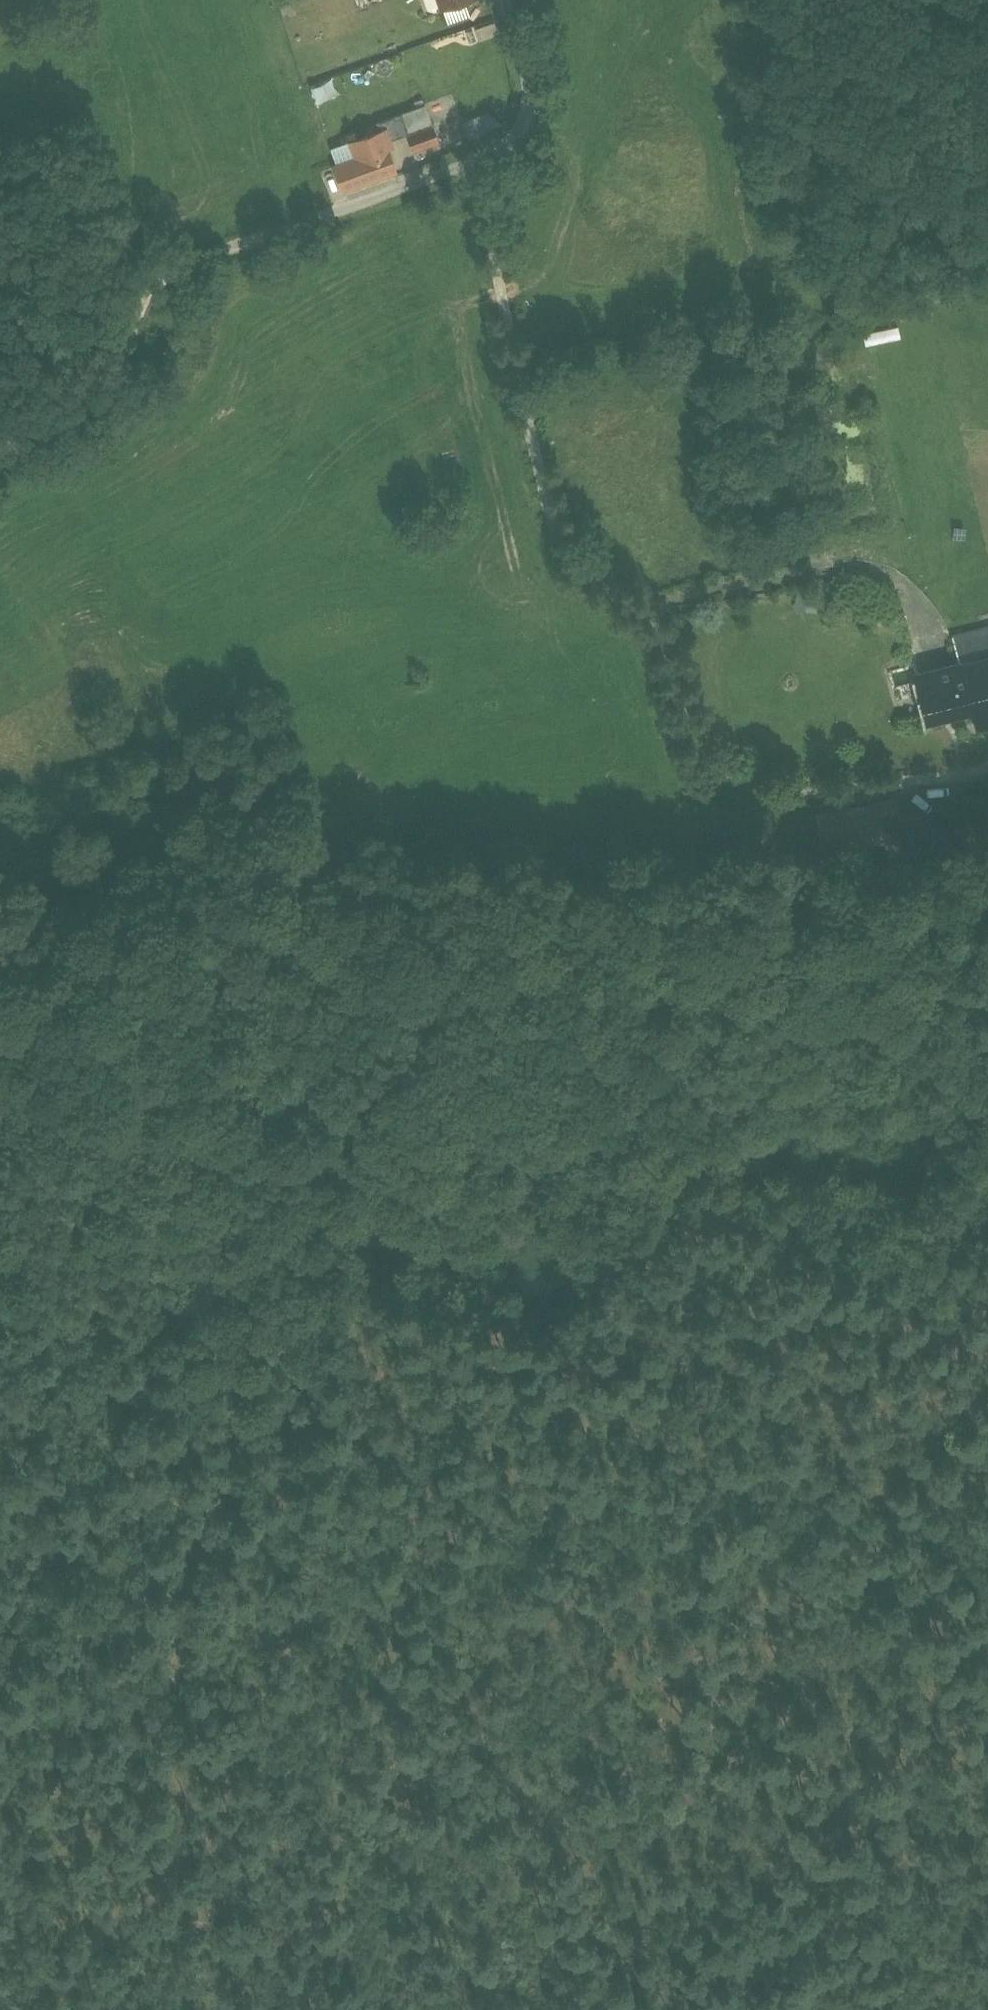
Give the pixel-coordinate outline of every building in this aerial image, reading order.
[(484,0),(440,0),(450,24),(487,10),(484,0)] [(447,152),(441,136),(413,146),(419,163),(447,152)] [(363,147),(369,164),(341,174),(352,203),(404,184),(387,138),(363,147)] [(959,648),(966,671),(922,683),(936,733),(970,724),(977,747),(987,744),(987,640),(959,648)]
